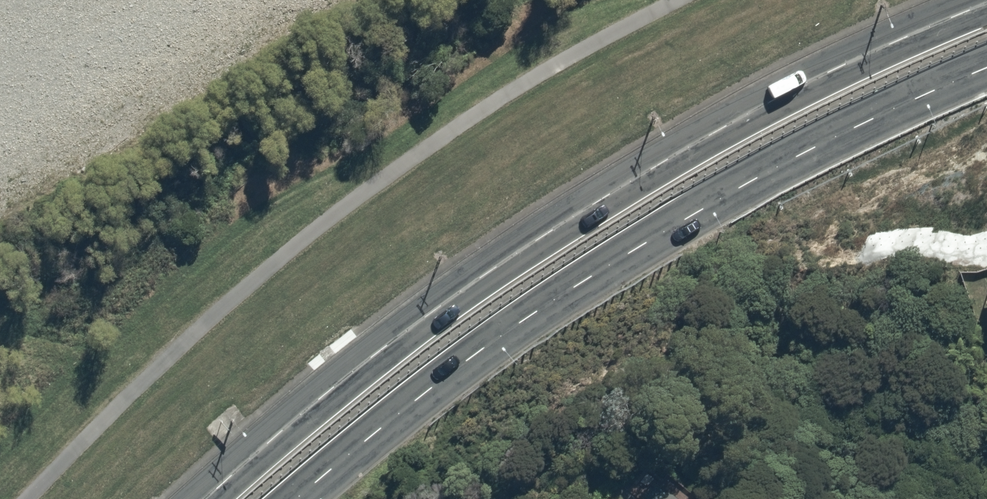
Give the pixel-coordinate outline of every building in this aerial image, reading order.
[(626,498),(693,498),(653,466),(626,498)]
